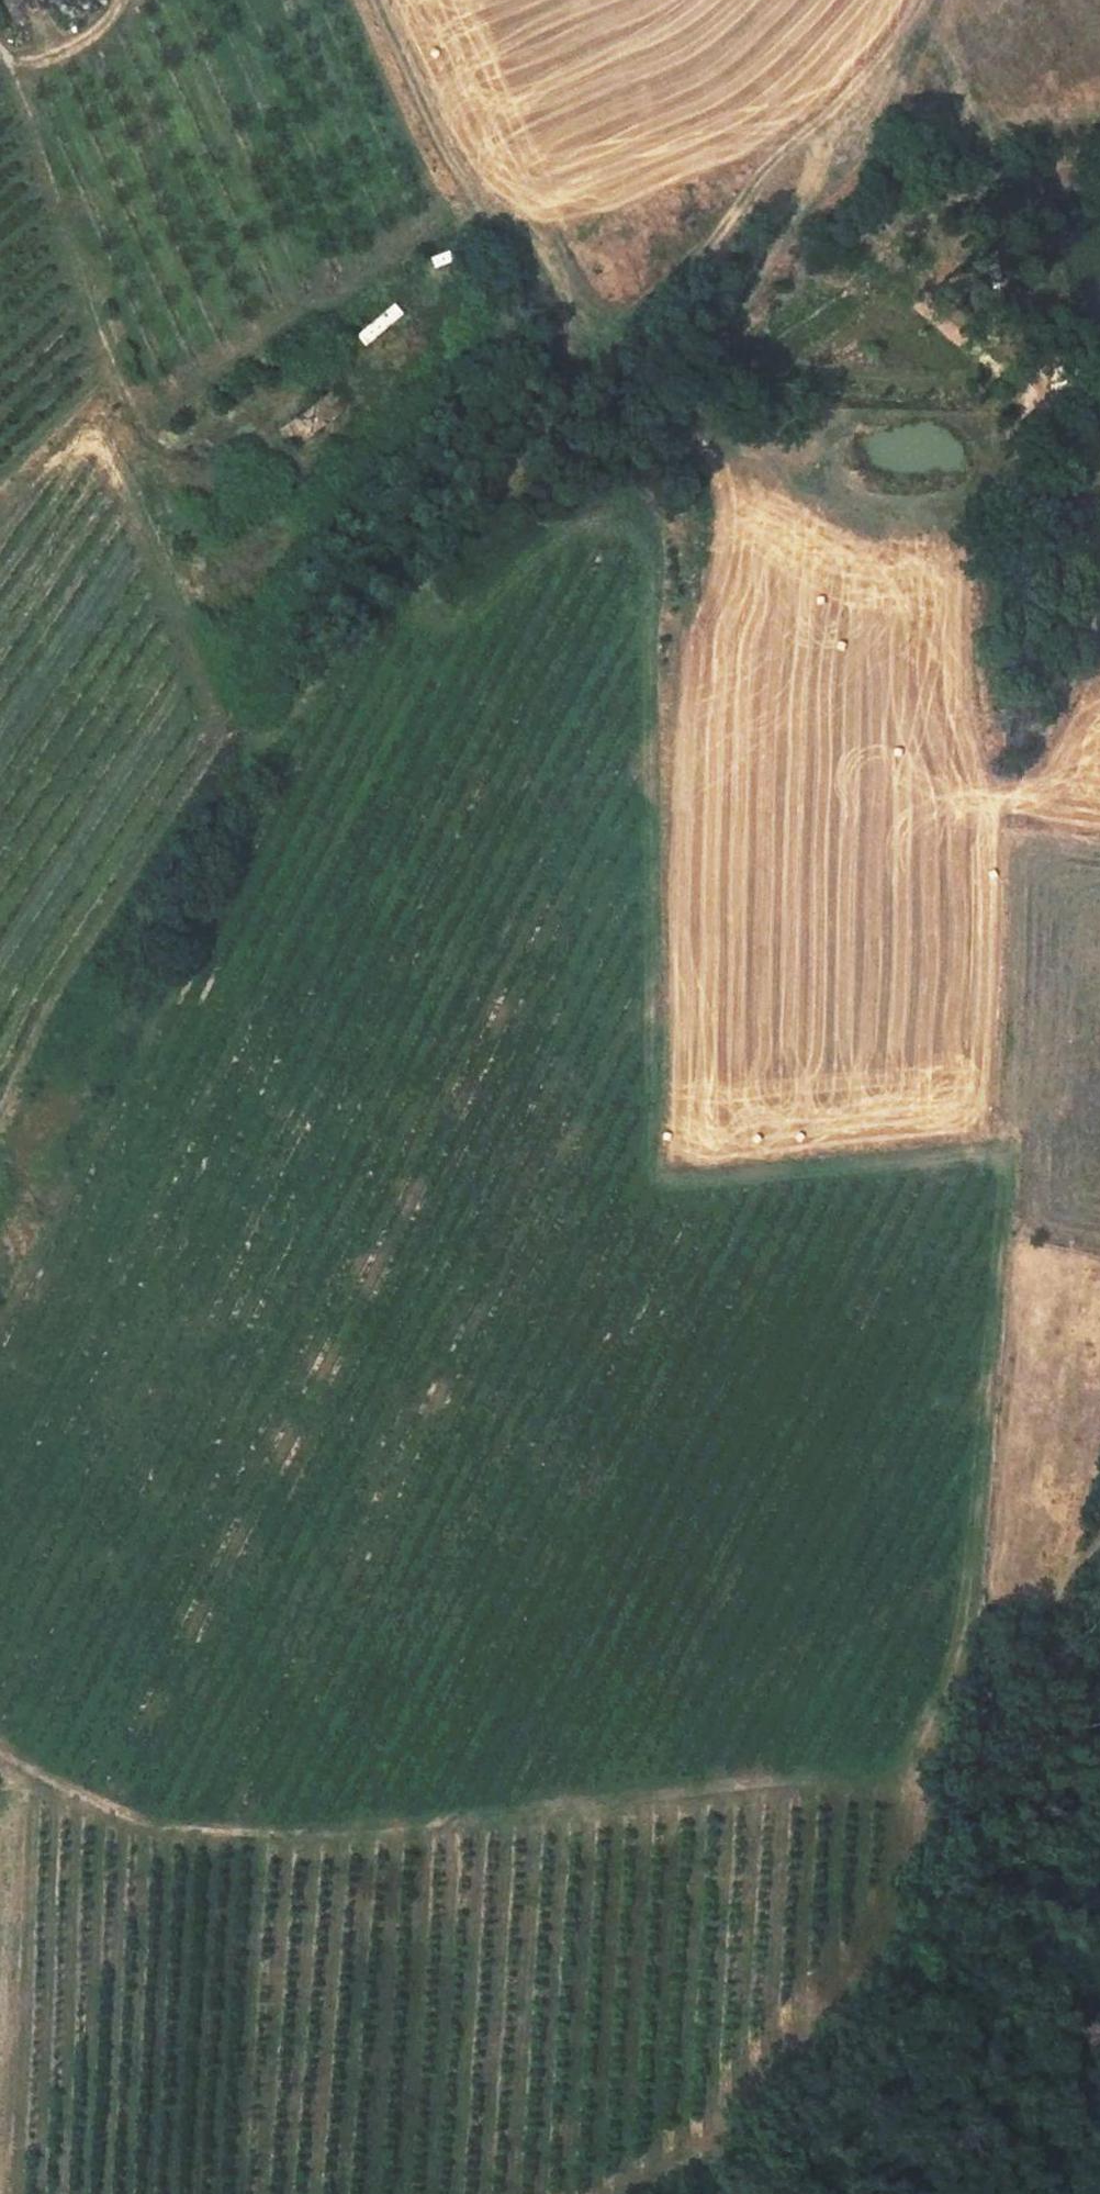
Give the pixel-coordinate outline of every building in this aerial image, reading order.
[(299,448),(340,402),(324,388),(283,434),(299,448)]
